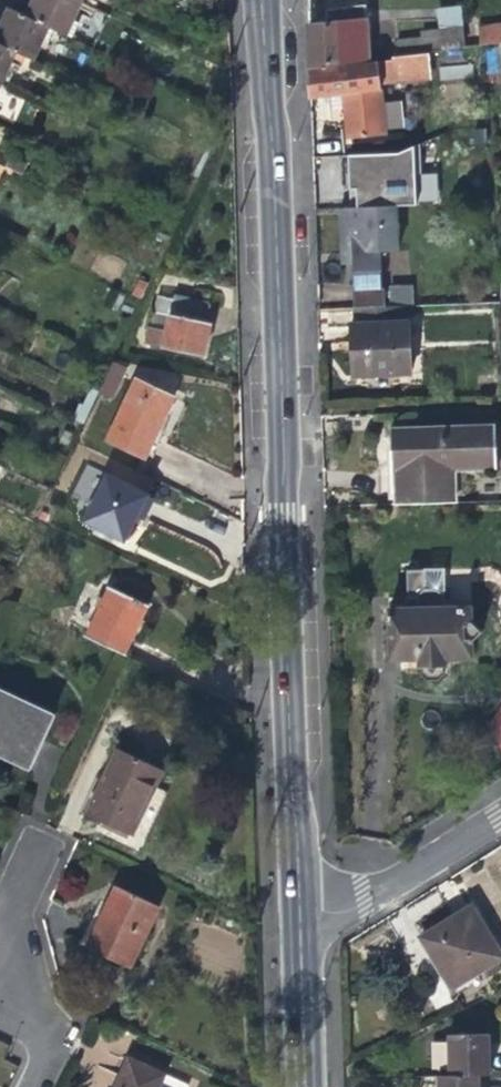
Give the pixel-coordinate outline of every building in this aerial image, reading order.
[(27,16),(50,28),(65,35),(80,3),(74,0),(34,0),(27,16)] [(462,24),(462,7),(437,10),(439,27),(462,24)] [(0,29),(0,45),(15,52),(33,61),(50,28),(27,16),(10,8),(1,26),(0,29)] [(309,23),(310,66),(371,58),(368,18),(351,19),(350,9),(332,10),(332,21),(309,23)] [(500,42),(500,22),(478,25),(481,45),(484,44),(500,42)] [(395,38),(397,55),(427,51),(463,47),(462,25),(439,27),(420,30),(421,35),(395,38)] [(15,52),(0,45),(0,85),(15,52)] [(310,70),(311,94),(327,92),(341,91),(342,104),(344,121),(346,141),(384,136),(380,83),(430,77),(427,51),(397,55),(390,56),(391,60),(310,70)] [(438,66),(439,79),(471,77),(471,64),(438,66)] [(342,104),(341,91),(327,92),(329,106),(342,104)] [(415,205),(413,173),(418,173),(418,144),(396,153),(355,155),(356,188),(349,188),(350,208),(397,206),(415,205)] [(350,208),(339,209),(340,235),(341,254),(353,253),(354,289),(351,290),(352,308),(384,306),(383,288),(379,288),(378,272),(383,272),(382,252),(400,251),(397,206),(350,208)] [(411,303),(410,287),(389,288),(390,304),(411,303)] [(145,344),(204,355),(209,331),(210,323),(205,321),(209,303),(175,296),(174,299),(157,296),(151,327),(148,327),(145,344)] [(384,306),(352,308),(353,324),(350,324),(351,342),(353,375),(410,373),(407,321),(410,321),(410,305),(384,306)] [(137,381),(110,439),(146,457),(157,433),(172,398),(137,381)] [(393,504),(456,502),(456,472),(497,470),(495,423),(389,426),(391,462),(393,504)] [(109,477),(87,520),(123,539),(133,521),(145,495),(109,477)] [(470,622),(471,605),(442,606),(441,567),(404,569),(406,598),(400,607),(389,607),(389,625),(390,659),(417,658),(418,665),(420,667),(420,673),(425,681),(437,680),(443,672),(442,664),(445,663),(446,657),(470,656),(470,641),(479,630),(470,622)] [(88,638),(122,654),(134,628),(146,604),(113,588),(88,638)] [(26,765),(34,749),(49,716),(0,694),(0,752),(26,765)] [(118,749),(87,814),(131,835),(145,804),(161,770),(118,749)] [(105,913),(88,948),(131,968),(159,908),(117,887),(105,913)] [(419,938),(448,987),(498,956),(469,908),(443,924),(419,938)] [(446,1033),(448,1075),(479,1074),(489,1073),(488,1055),(488,1033),(446,1033)] [(0,1040),(0,1072),(13,1046),(0,1040)] [(116,1086),(161,1086),(166,1075),(129,1058),(118,1082),(116,1086)] [(437,1086),(479,1086),(479,1074),(448,1075),(437,1075),(437,1086)]
